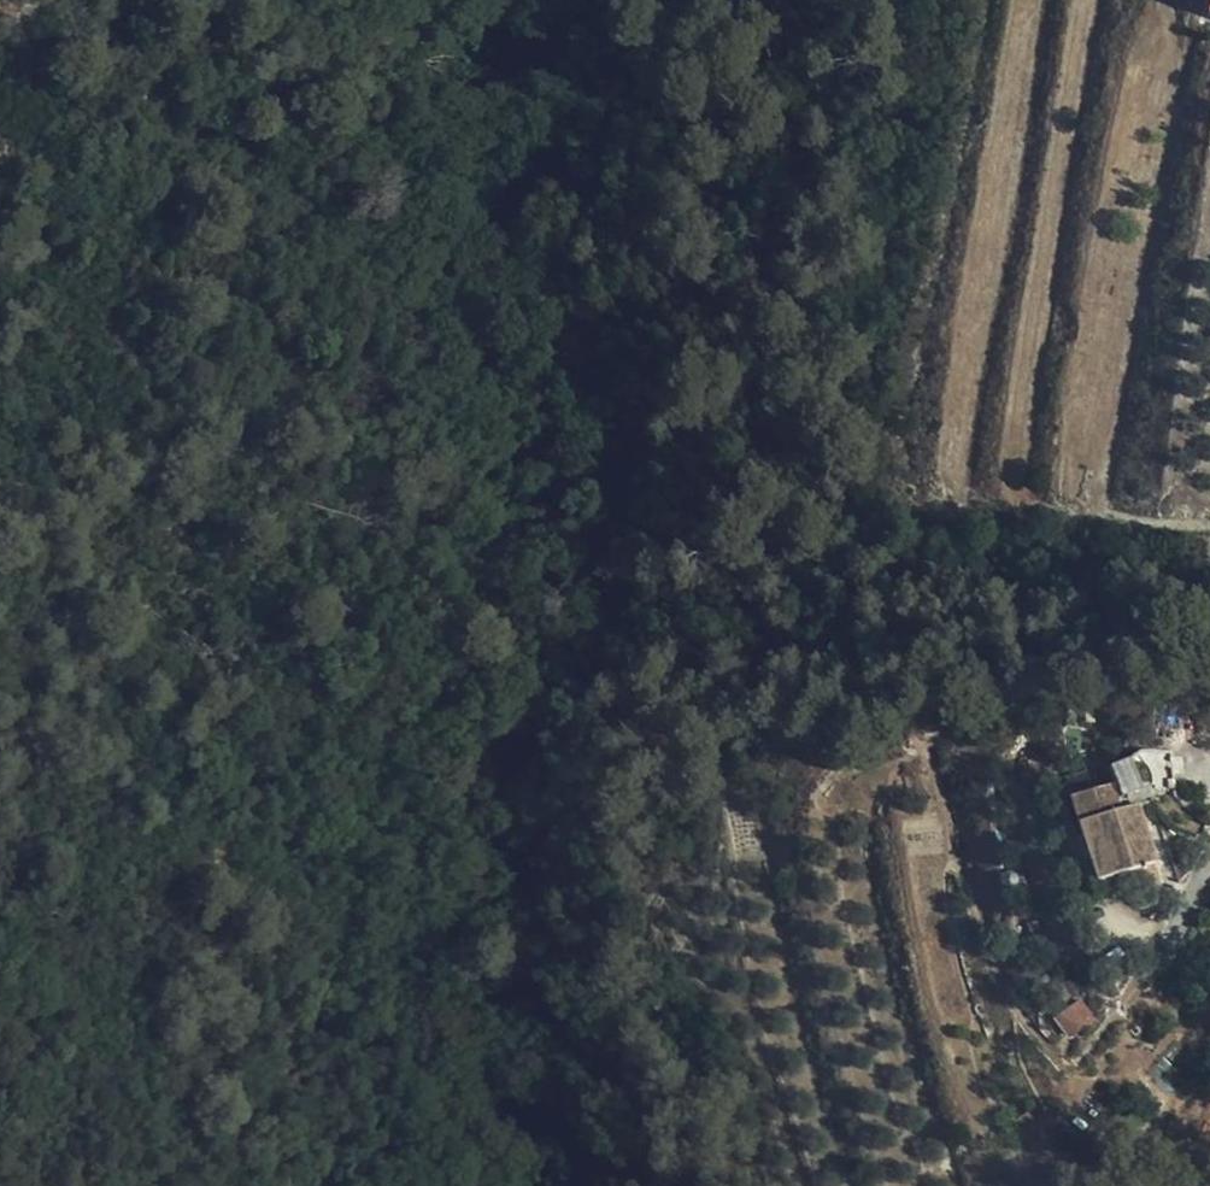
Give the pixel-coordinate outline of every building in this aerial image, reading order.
[(1174,789),(1161,748),(1110,765),(1123,805),(1174,789)] [(1121,805),(1113,783),(1067,799),(1096,883),(1159,862),(1138,799),(1121,805)] [(1042,901),(1032,861),(1014,865),(1024,906),(1042,901)]
